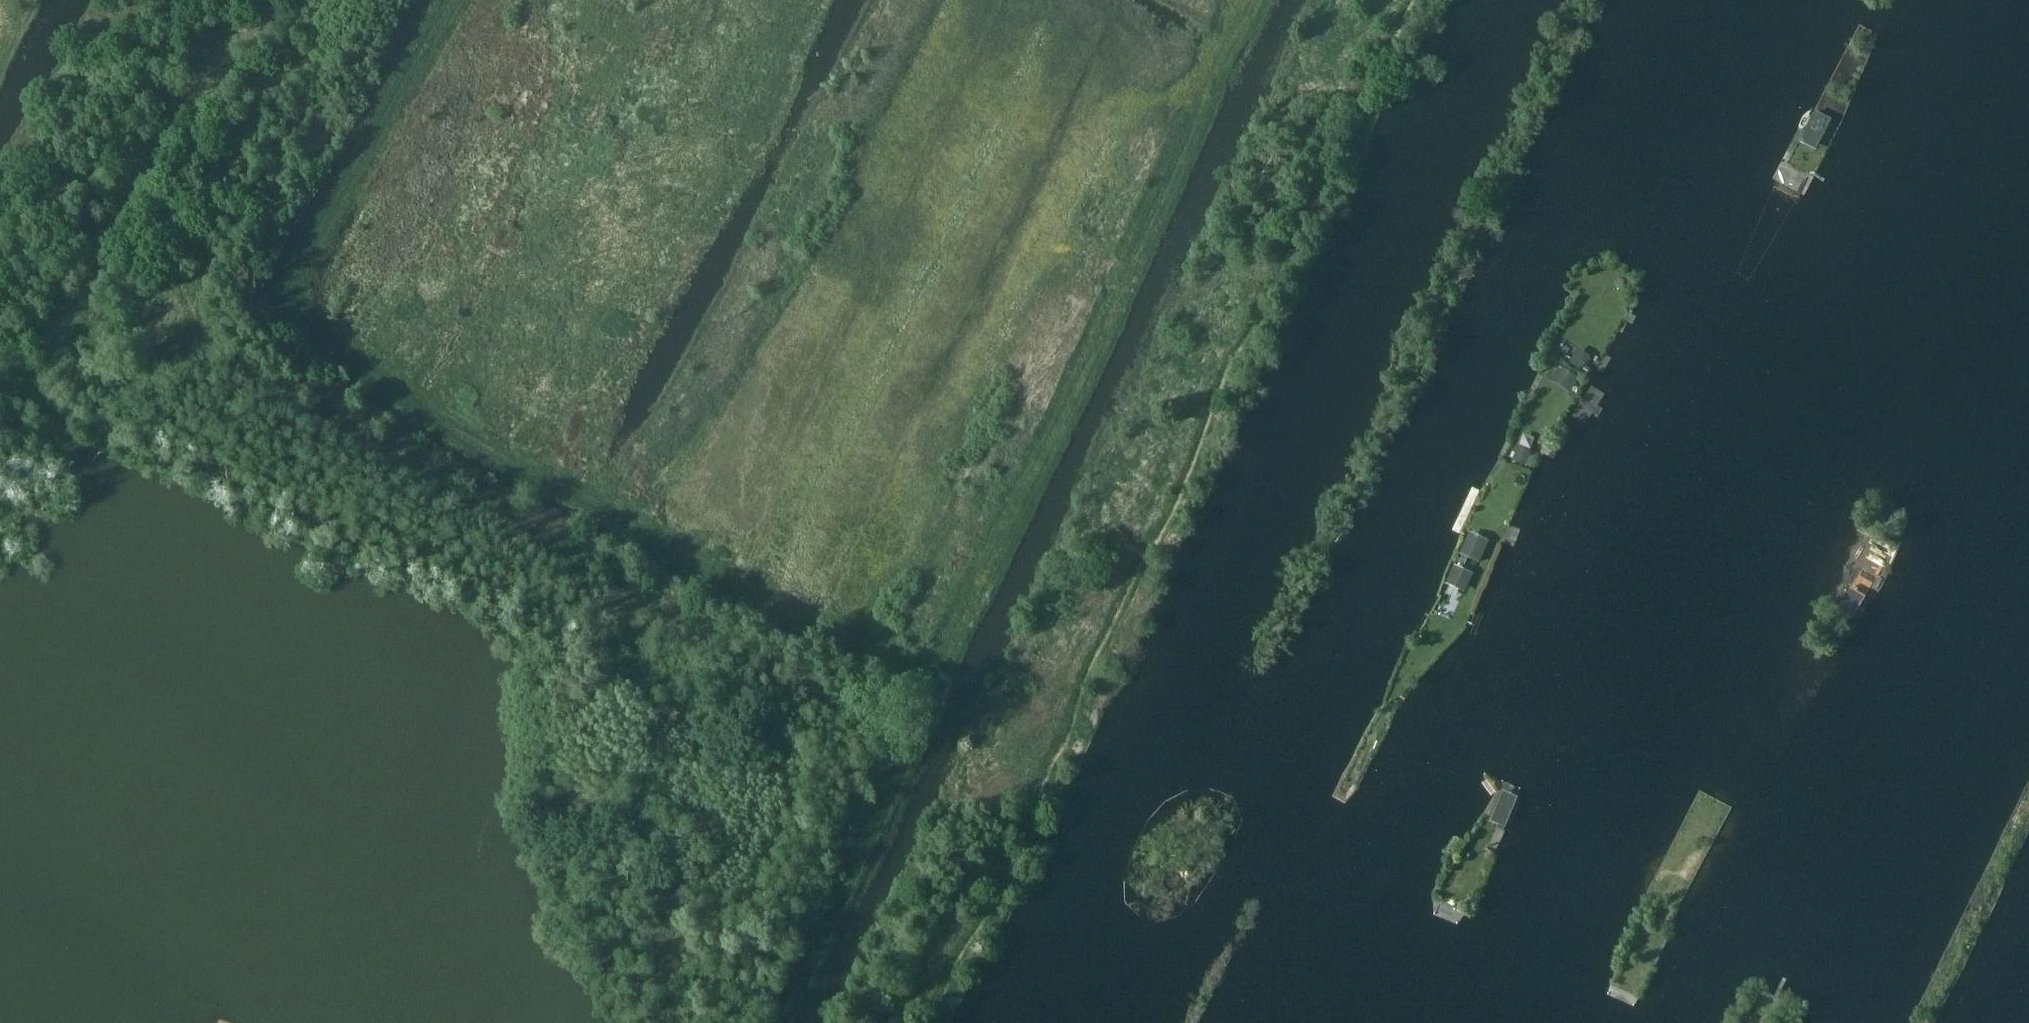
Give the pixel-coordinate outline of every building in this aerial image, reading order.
[(1816,113),(1806,131),(1821,139),(1830,120),(1816,113)] [(1577,353),(1570,363),(1581,370),(1587,360),(1577,353)] [(1561,368),(1554,377),(1571,388),(1577,378),(1574,376),(1576,373),(1567,367),(1564,370),(1561,368)] [(1517,452),(1513,461),(1531,468),(1535,459),(1517,452)] [(1468,539),(1461,555),(1477,563),(1485,547),(1468,539)] [(1455,567),(1449,581),(1467,589),(1473,575),(1455,567)] [(1499,804),(1491,822),(1499,825),(1497,829),(1503,832),(1504,828),(1512,809),(1499,804)]
